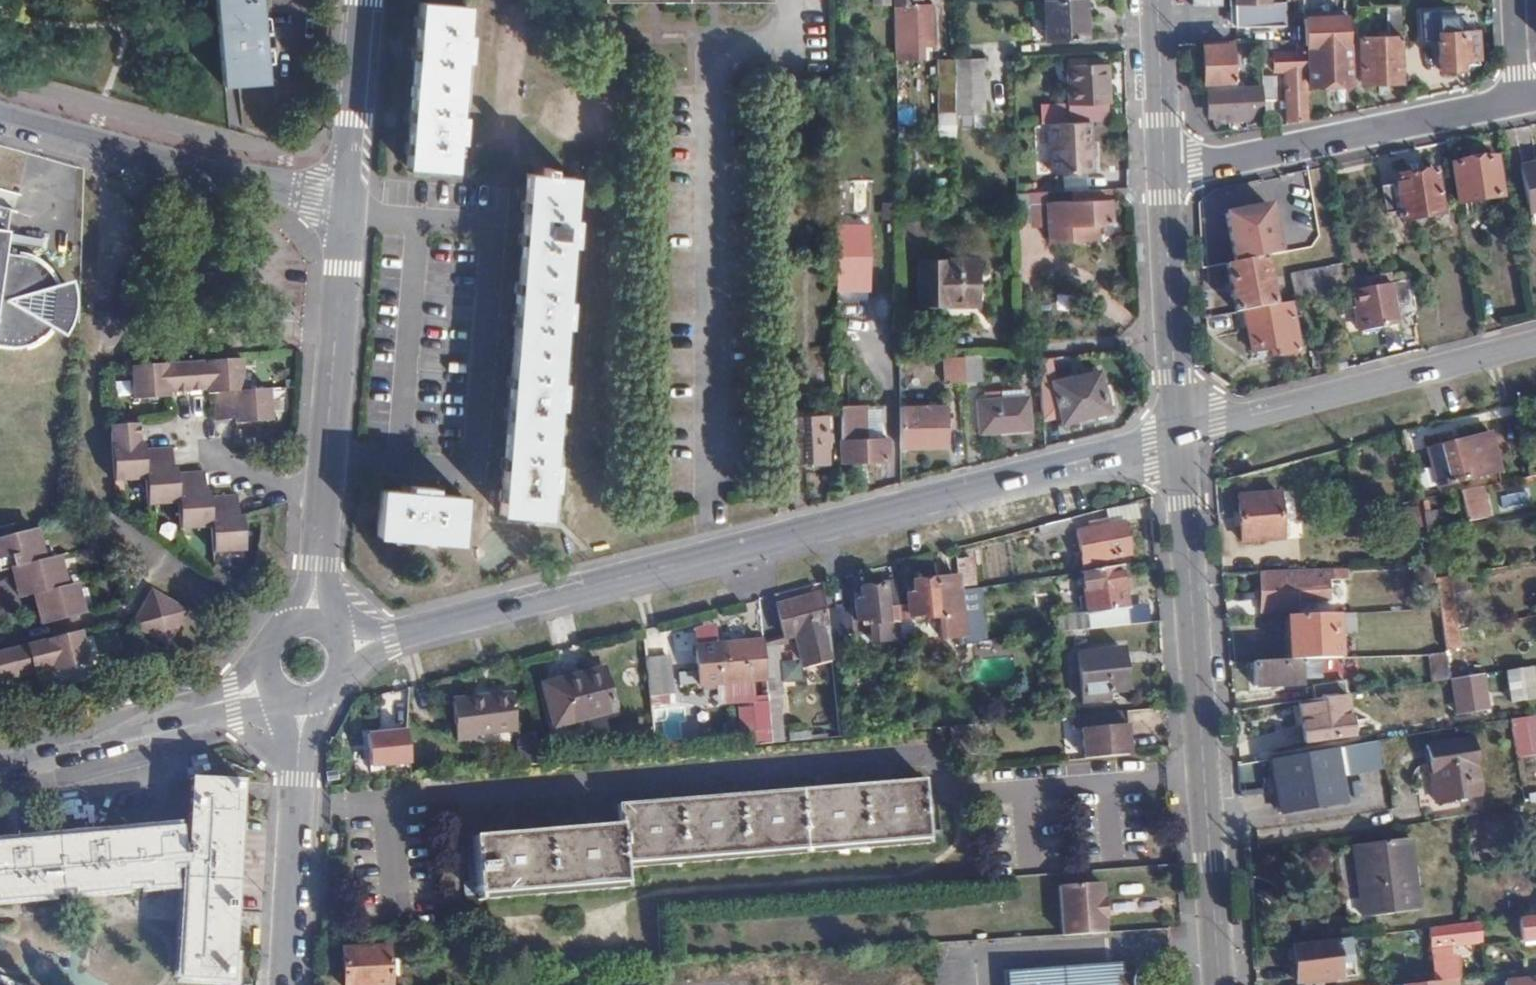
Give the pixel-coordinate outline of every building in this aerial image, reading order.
[(221,86),(264,81),(261,45),(267,45),(266,33),(260,34),(257,0),(214,0),(221,86)] [(893,11),(893,0),(869,0),(869,11),(893,11)] [(893,22),(893,35),(927,36),(928,14),(922,13),(922,4),(918,4),(917,0),(893,0),(893,11),(893,22)] [(1082,0),(1044,0),(1043,0),(1044,39),(1084,38),(1082,0)] [(1229,8),(1236,8),(1236,23),(1236,27),(1287,26),(1287,1),(1298,0),(1229,0),(1229,8)] [(1303,28),(1322,27),(1322,0),(1302,0),(1303,28)] [(405,164),(449,168),(452,141),(457,142),(460,116),(455,116),(460,55),(465,55),(467,30),(462,30),(463,7),(417,2),(405,164)] [(1455,31),(1455,24),(1423,25),(1423,53),(1438,52),(1439,68),(1461,67),(1461,63),(1475,63),(1475,31),(1455,31)] [(1348,83),(1348,42),(1334,42),(1334,32),(1323,31),(1323,38),(1318,38),(1318,44),(1308,44),(1310,84),(1348,83)] [(1360,81),(1402,79),(1402,33),(1359,36),(1360,81)] [(1283,71),(1284,124),(1308,119),(1304,37),(1295,37),(1295,49),(1272,50),(1272,71),(1283,71)] [(1232,81),(1231,45),(1203,46),(1204,81),(1232,81)] [(955,57),(955,127),(980,127),(980,111),(982,111),(983,56),(955,57)] [(1093,122),(1107,122),(1106,65),(1067,66),(1068,104),(1037,104),(1036,123),(1053,123),(1093,122)] [(1207,113),(1217,119),(1226,118),(1226,123),(1264,120),(1264,111),(1263,89),(1263,88),(1207,91),(1207,113)] [(1263,89),(1264,111),(1279,110),(1278,88),(1263,89)] [(1093,146),(1093,122),(1053,123),(1054,179),(1095,176),(1093,162),(1096,161),(1095,147),(1093,146)] [(1502,194),(1497,155),(1453,163),(1458,201),(1502,194)] [(1520,167),(1527,210),(1535,209),(1535,164),(1520,167)] [(1441,214),(1435,168),(1396,174),(1397,180),(1381,182),(1384,210),(1401,208),(1403,220),(1441,214)] [(567,219),(571,179),(524,176),(507,393),(496,512),(542,516),(546,482),(550,483),(553,458),(548,458),(553,403),(558,403),(559,382),(555,380),(559,324),(564,323),(566,300),(562,299),(566,245),(571,246),(573,220),(567,219)] [(854,207),(865,207),(865,181),(853,181),(854,207)] [(1109,202),(1109,187),(1068,189),(1068,203),(1109,202)] [(1110,202),(1109,202),(1068,203),(1044,204),(1044,242),(1091,241),(1091,225),(1106,225),(1106,210),(1110,210),(1110,202)] [(16,351),(35,349),(54,332),(63,338),(71,321),(74,301),(70,285),(61,288),(55,276),(42,263),(20,257),(9,256),(12,214),(0,210),(0,350),(16,351)] [(835,252),(836,287),(866,287),(866,252),(835,252)] [(1272,305),(1265,257),(1227,265),(1234,312),(1244,310),(1272,305)] [(972,304),(972,258),(917,258),(918,303),(972,304)] [(1346,290),(1341,263),(1288,273),(1293,301),(1301,299),(1346,290)] [(1397,311),(1416,308),(1411,278),(1392,282),(1397,311)] [(1377,315),(1373,296),(1339,301),(1342,319),(1377,315)] [(1292,301),(1272,305),(1244,310),(1252,350),(1274,347),(1275,355),(1300,350),(1292,301)] [(979,384),(981,353),(962,355),(964,385),(979,384)] [(243,358),(132,366),(135,400),(169,398),(168,395),(168,389),(174,389),(175,395),(204,394),(203,388),(210,388),(210,394),(217,393),(219,422),(235,421),(235,417),(239,416),(239,422),(274,419),(273,388),(245,390),(243,358)] [(1107,410),(1097,368),(1052,379),(1062,422),(1107,410)] [(1027,399),(976,401),(977,431),(1028,429),(1027,399)] [(898,405),(898,443),(944,443),(944,405),(898,405)] [(879,406),(840,406),(840,460),(885,459),(885,438),(879,438),(879,406)] [(824,460),(824,415),(788,416),(789,460),(824,460)] [(138,426),(108,428),(109,443),(111,483),(141,482),(142,507),(173,506),(175,532),(203,530),(205,557),(238,555),(236,522),(227,522),(227,516),(231,516),(231,501),(202,503),(201,496),(194,497),(194,491),(200,491),(199,476),(171,478),(171,473),(164,472),(164,468),(168,468),(168,451),(139,452),(138,446),(131,447),(131,441),(137,441),(138,426)] [(1499,470),(1491,433),(1428,448),(1436,484),(1499,470)] [(1237,468),(1235,458),(1219,460),(1220,471),(1237,468)] [(457,539),(460,492),(429,490),(429,485),(402,483),(402,487),(378,486),(376,532),(457,539)] [(1486,516),(1482,485),(1460,490),(1466,520),(1486,516)] [(1283,539),(1282,494),(1246,495),(1248,541),(1283,539)] [(1096,523),(1097,528),(1123,522),(1140,519),(1137,502),(1106,508),(1108,521),(1096,523)] [(1416,506),(1398,510),(1403,532),(1421,528),(1416,506)] [(1073,530),(1070,518),(1046,524),(1049,536),(1073,530)] [(1090,569),(1101,568),(1100,561),(1129,555),(1123,522),(1097,528),(1077,532),(1085,570),(1090,569)] [(30,540),(28,531),(0,539),(0,551),(30,540)] [(5,559),(7,571),(12,590),(28,586),(31,596),(38,626),(76,615),(68,586),(59,588),(51,559),(36,562),(30,540),(0,551),(0,560),(5,559)] [(972,557),(957,558),(959,587),(974,586),(972,557)] [(1128,624),(1121,564),(1101,568),(1090,569),(1085,570),(1082,570),(1087,628),(1088,628),(1128,624)] [(1470,570),(1451,573),(1452,584),(1472,582),(1470,570)] [(1281,571),(1259,572),(1261,612),(1298,611),(1298,607),(1331,605),(1330,582),(1282,584),(1281,571)] [(900,604),(902,619),(910,619),(910,613),(915,613),(916,618),(941,616),(940,600),(953,599),(952,576),(913,579),(914,591),(908,592),(909,604),(900,604)] [(900,604),(898,579),(884,581),(884,585),(863,587),(863,598),(857,598),(858,618),(865,618),(865,623),(873,622),(875,641),(904,638),(902,619),(900,604)] [(15,600),(31,596),(28,586),(12,590),(15,600)] [(832,650),(820,595),(777,604),(784,637),(793,635),(799,658),(832,650)] [(159,646),(175,614),(144,597),(127,630),(159,646)] [(1455,605),(1440,607),(1440,608),(1443,628),(1458,626),(1455,605)] [(830,609),(833,635),(848,634),(846,608),(830,609)] [(1331,611),(1285,614),(1288,658),(1320,656),(1333,656),(1331,611)] [(1089,643),(1088,628),(1087,628),(1071,630),(1072,645),(1089,643)] [(82,665),(74,634),(22,648),(29,678),(43,674),(42,666),(49,665),(50,672),(50,674),(82,665)] [(765,643),(765,641),(697,644),(700,682),(768,677),(765,643)] [(765,643),(768,677),(770,701),(774,744),(785,742),(780,692),(782,692),(779,642),(765,643)] [(22,648),(5,652),(13,682),(29,678),(22,648)] [(1124,691),(1122,649),(1076,651),(1079,699),(1087,699),(1087,692),(1124,691)] [(1433,649),(1436,680),(1451,678),(1447,649),(1433,649)] [(0,653),(0,686),(13,682),(5,652),(0,653)] [(1288,658),(1254,660),(1255,686),(1279,685),(1279,681),(1321,678),(1320,656),(1288,658)] [(668,659),(647,662),(650,692),(672,690),(668,659)] [(618,665),(595,671),(597,681),(620,675),(618,665)] [(1507,671),(1512,703),(1535,699),(1535,672),(1535,666),(1507,671)] [(597,681),(595,671),(553,682),(563,723),(628,707),(620,675),(597,681)] [(1485,674),(1452,679),(1456,713),(1490,708),(1485,674)] [(1311,685),(1312,699),(1339,694),(1338,681),(1311,685)] [(475,738),(475,741),(484,740),(484,733),(522,729),(520,692),(491,695),(492,700),(462,703),(466,739),(475,738)] [(1312,699),(1299,700),(1305,742),(1352,734),(1347,693),(1339,694),(1312,699)] [(774,744),(770,701),(755,702),(756,731),(762,731),(763,745),(774,744)] [(1083,758),(1128,754),(1126,710),(1075,715),(1075,729),(1081,729),(1083,758)] [(1509,719),(1515,757),(1535,754),(1535,714),(1509,719)] [(374,735),(374,748),(416,744),(416,732),(374,735)] [(1481,793),(1472,738),(1426,746),(1434,801),(1481,793)] [(1351,774),(1373,771),(1369,742),(1347,746),(1351,774)] [(416,744),(374,748),(375,753),(417,751),(416,744)] [(1336,748),(1270,759),(1278,812),(1344,801),(1336,748)] [(177,978),(228,980),(240,781),(190,778),(177,978)] [(926,835),(923,779),(619,803),(620,823),(475,834),(479,892),(624,881),(622,859),(926,835)] [(181,891),(178,836),(0,849),(0,905),(181,891)] [(1354,848),(1360,900),(1362,916),(1418,910),(1410,840),(1354,848)] [(1061,935),(1104,932),(1103,918),(1105,918),(1103,895),(1100,896),(1099,882),(1057,885),(1061,935)] [(1362,916),(1360,900),(1347,902),(1349,917),(1362,916)] [(1525,915),(1528,940),(1535,939),(1535,914),(1525,915)] [(1475,921),(1460,923),(1427,927),(1428,945),(1462,941),(1462,930),(1475,929),(1475,921)] [(1353,936),(1293,943),(1297,980),(1339,976),(1337,954),(1353,952),(1353,936)] [(386,945),(341,948),(343,984),(374,984),(388,984),(386,945)] [(1130,983),(1132,976),(1131,968),(1112,969),(1111,961),(1021,968),(1022,984),(1130,984),(1130,983)]
